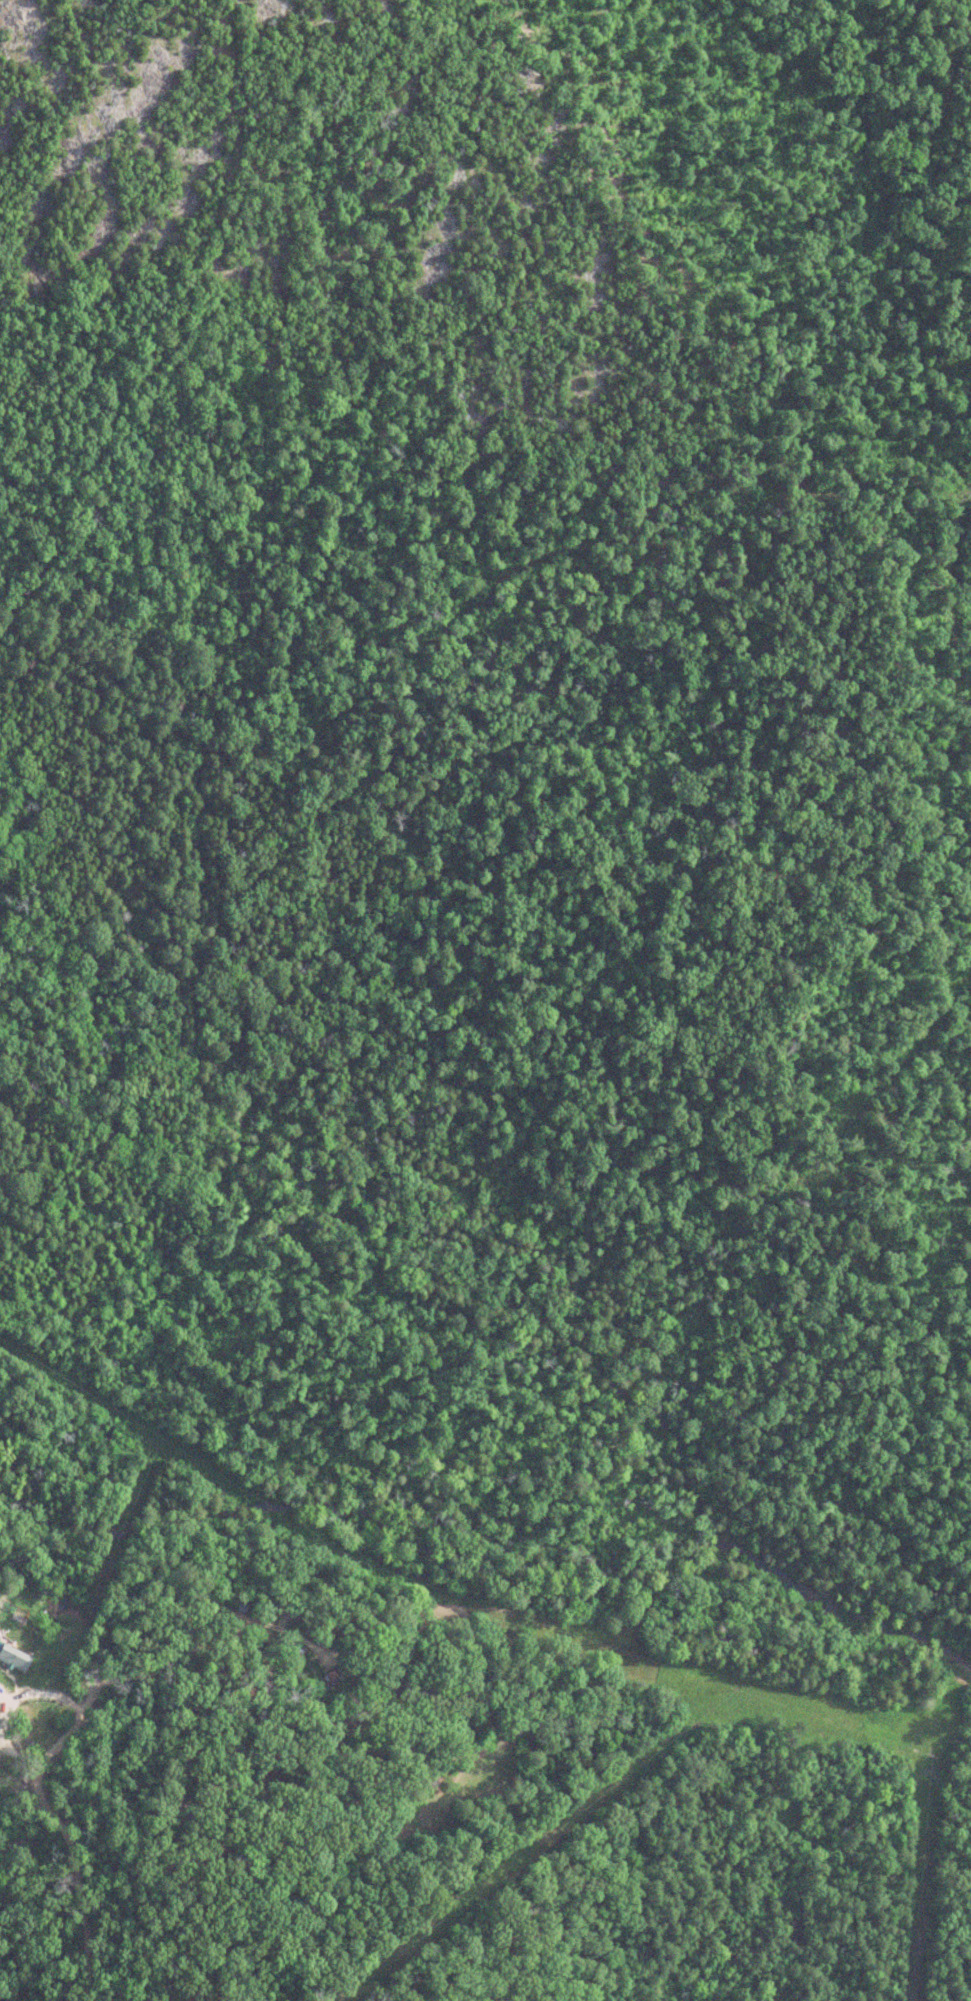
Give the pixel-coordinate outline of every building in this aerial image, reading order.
[(29,1669),(34,1653),(2,1643),(0,1651),(0,1661),(29,1669)]
